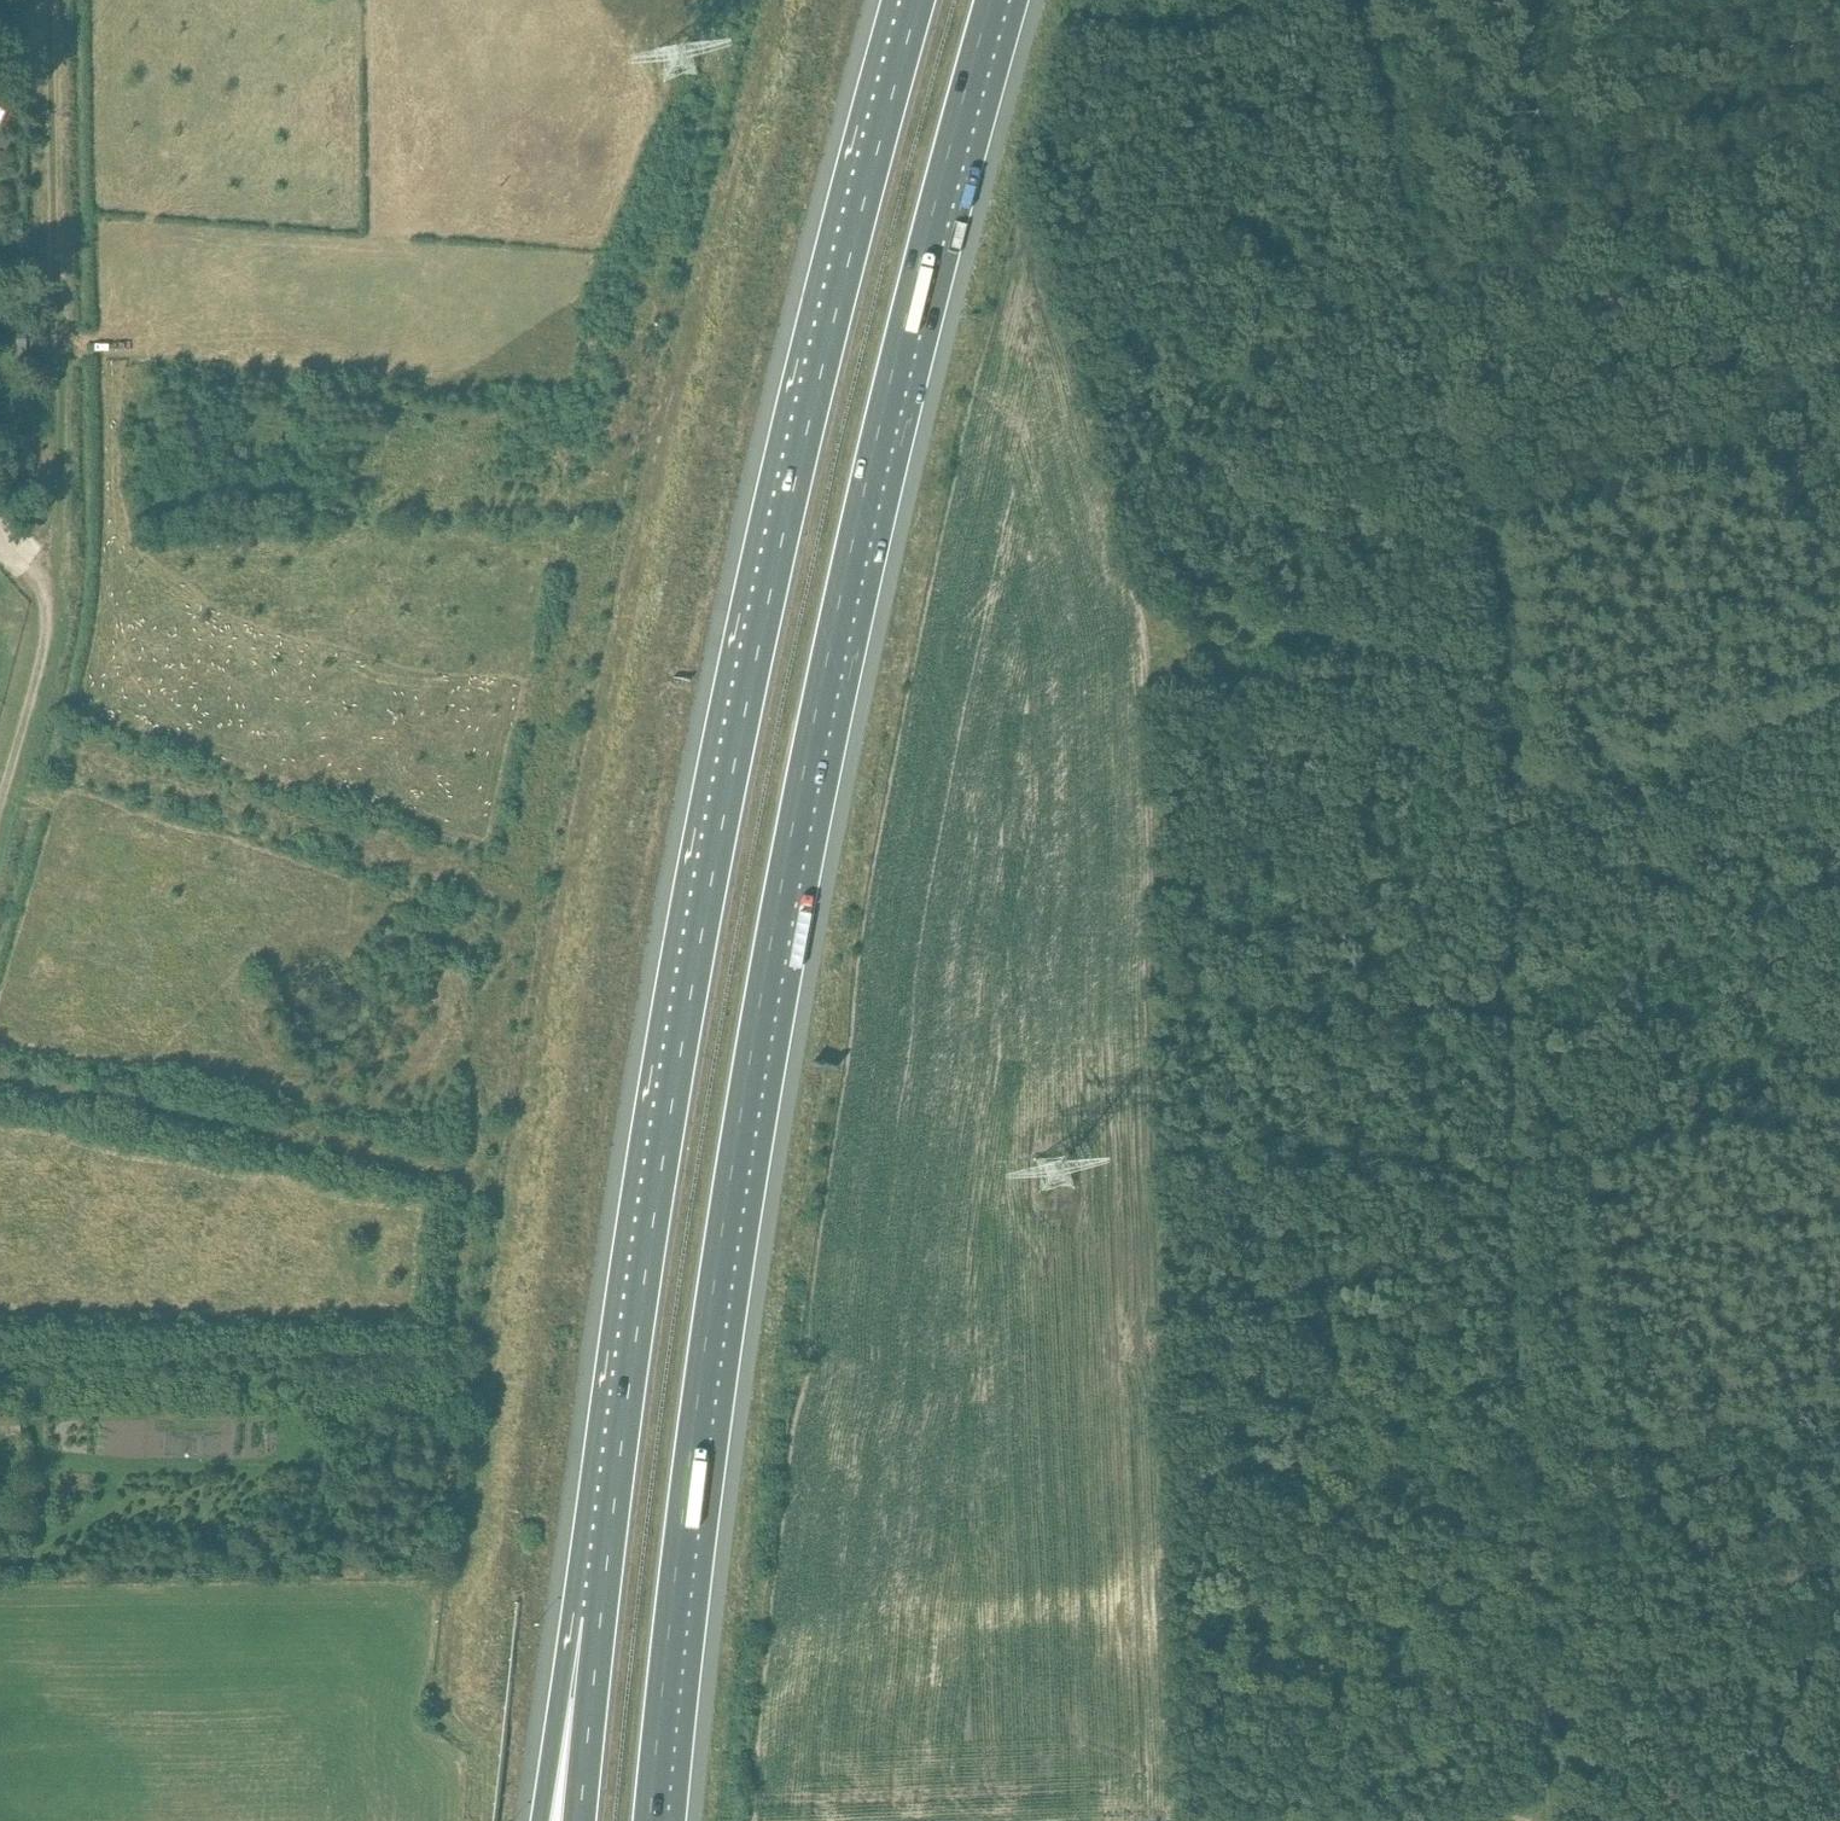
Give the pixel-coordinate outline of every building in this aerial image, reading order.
[(12,95),(0,88),(0,119),(12,95)]
